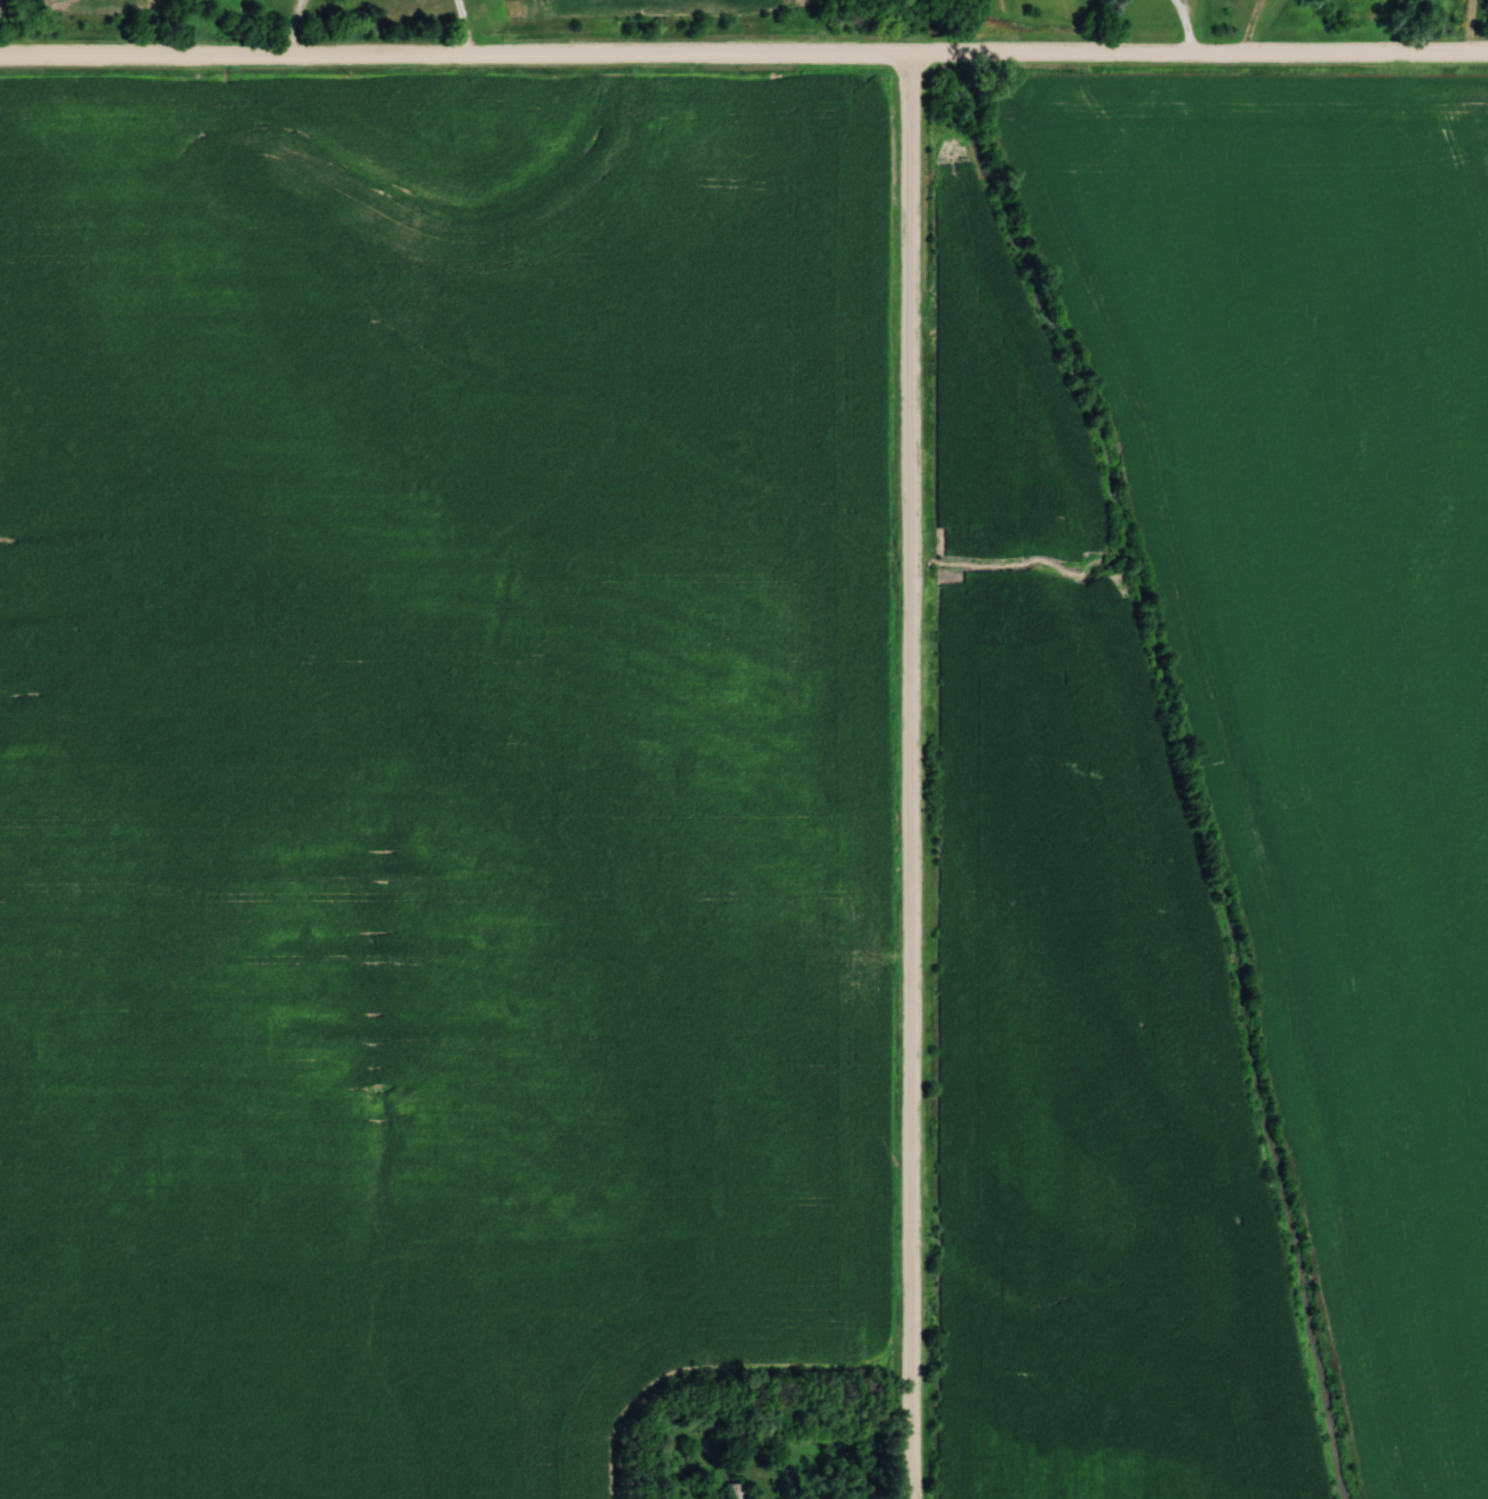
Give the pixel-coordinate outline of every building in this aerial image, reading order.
[(740,1485),(718,1485),(718,1498),(740,1498),(740,1485)]
